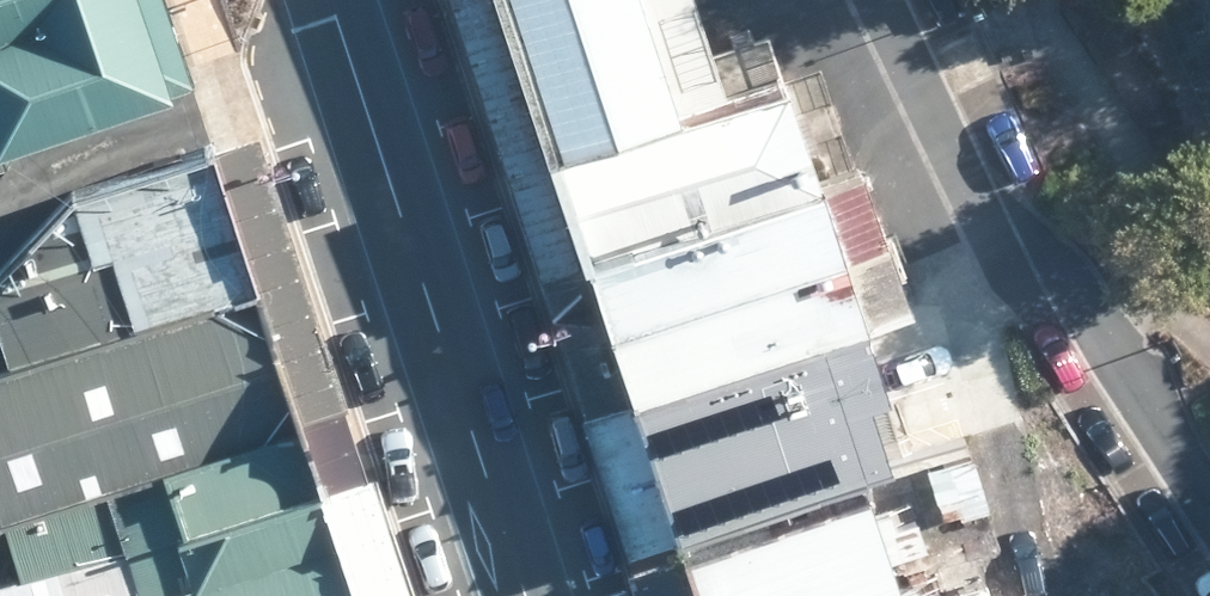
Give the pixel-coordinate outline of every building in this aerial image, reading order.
[(156,84),(143,47),(128,0),(0,0),(0,135),(156,84)] [(553,152),(667,117),(629,0),(504,0),(553,152)] [(667,117),(553,152),(583,252),(814,181),(783,81),(667,117)] [(16,595),(146,595),(170,591),(171,595),(363,595),(214,145),(67,194),(0,264),(0,335),(10,362),(0,366),(0,527),(9,518),(22,577),(12,578),(16,595)] [(814,181),(583,252),(628,399),(858,328),(910,313),(887,239),(881,241),(858,168),(814,181)] [(858,328),(628,399),(671,539),(890,472),(869,403),(880,400),(858,328)] [(987,506),(971,449),(947,456),(949,466),(931,471),(943,514),(963,509),(964,512),(987,506)] [(878,507),(871,488),(685,548),(700,595),(907,595),(901,575),(894,555),(878,507)]
